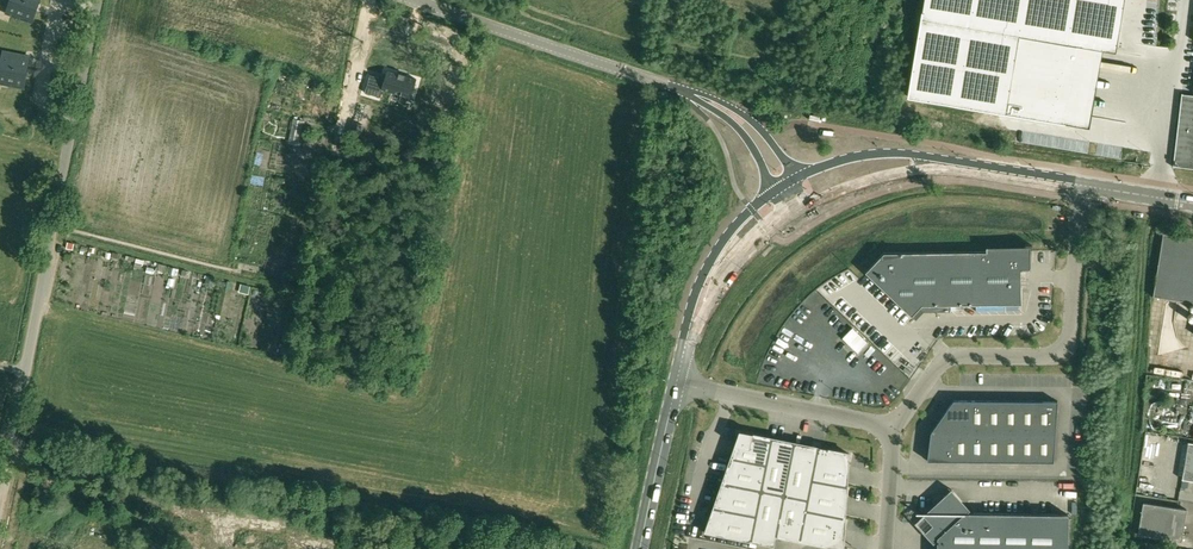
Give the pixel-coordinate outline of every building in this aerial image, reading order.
[(39,0),(12,0),(7,14),(31,22),(39,0)] [(908,96),(1064,123),(1077,45),(1102,50),(1116,52),(1124,0),(924,0),(908,96)] [(26,69),(29,57),(29,56),(4,51),(4,52),(4,54),(2,64),(0,72),(0,83),(23,88),(23,87),(26,69)] [(370,74),(365,92),(380,97),(383,89),(411,97),(417,79),(405,75),(405,74),(404,74),(404,75),(400,73),(399,72),(399,73),(387,70),(384,78),(370,74)] [(1181,94),(1173,167),(1192,169),(1192,95),(1181,94)] [(359,141),(348,137),(345,149),(344,154),(355,157),(359,141)] [(1167,234),(1159,296),(1192,301),(1190,320),(1192,320),(1192,237),(1167,234)] [(1020,270),(1026,270),(1031,270),(1031,246),(986,247),(986,251),(884,253),(866,272),(912,316),(920,308),(924,312),(950,311),(950,305),(1021,304),(1020,270)] [(205,283),(212,285),(214,278),(207,276),(205,283)] [(842,338),(858,353),(868,343),(852,328),(842,338)] [(969,416),(969,400),(958,400),(954,400),(944,413),(942,416),(969,416)] [(985,433),(986,400),(969,400),(969,416),(969,433),(985,433)] [(1002,400),(986,400),(985,433),(1002,433),(1002,400)] [(1019,433),(1019,400),(1002,400),(1002,433),(1019,433)] [(1035,433),(1036,401),(1019,400),(1019,433),(1035,433)] [(1036,401),(1035,433),(1056,433),(1058,401),(1036,401)] [(969,416),(942,416),(931,432),(953,432),(969,433),(969,416)] [(737,444),(734,457),(731,457),(728,470),(726,482),(722,482),(720,495),(720,494),(717,507),(714,507),(711,520),(709,519),(704,532),(774,546),(776,536),(841,548),(844,548),(845,536),(841,536),(845,517),(841,516),(844,504),(843,504),(847,485),(843,485),(846,472),(845,472),(849,453),(837,451),(818,447),(817,448),(805,446),(805,445),(783,441),(771,439),(771,438),(752,434),(739,432),(737,444)] [(953,432),(931,432),(929,446),(953,446),(953,432)] [(953,432),(953,446),(953,461),(968,461),(969,433),(953,432)] [(969,433),(968,461),(985,461),(985,433),(969,433)] [(985,433),(985,461),(1002,461),(1002,433),(985,433)] [(1019,433),(1002,433),(1002,461),(1018,461),(1019,433)] [(1035,433),(1019,433),(1018,461),(1035,462),(1035,433)] [(1035,433),(1035,462),(1054,462),(1056,433),(1035,433)] [(1188,441),(1182,475),(1192,477),(1192,442),(1188,441)] [(927,461),(953,461),(953,446),(929,446),(927,461)] [(937,542),(937,548),(1068,548),(1068,515),(966,511),(969,509),(963,503),(962,503),(953,493),(947,498),(945,496),(916,522),(933,541),(937,538),(937,542)] [(1181,539),(1185,508),(1142,501),(1137,533),(1181,539)]
